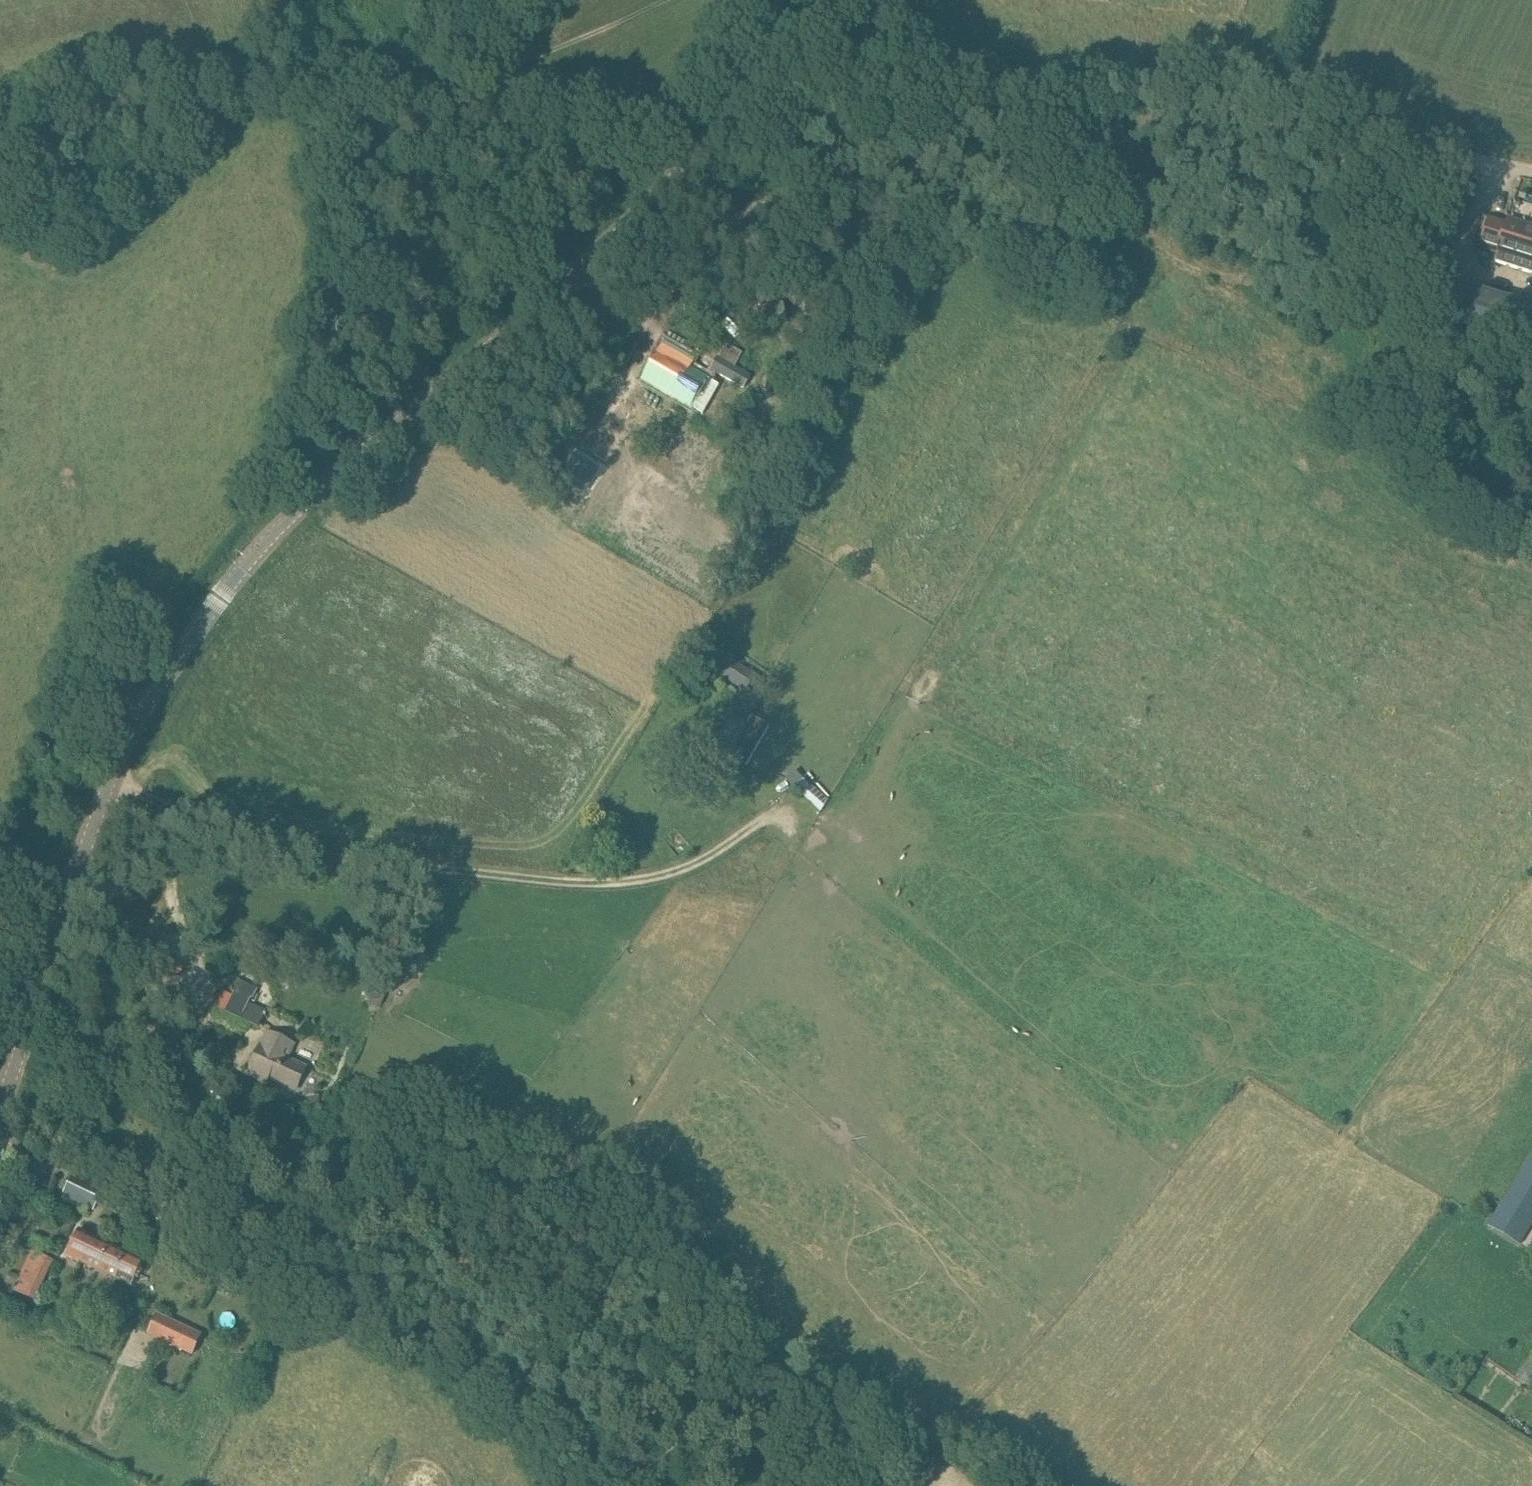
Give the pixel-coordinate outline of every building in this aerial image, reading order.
[(1508,220),(1506,224),(1489,218),(1480,246),(1499,252),(1495,261),(1531,274),(1531,228),(1508,220)] [(1531,349),(1531,304),(1447,280),(1435,321),(1531,349)] [(761,326),(788,320),(784,301),(758,307),(761,326)] [(704,414),(721,382),(727,371),(713,363),(703,381),(676,365),(683,353),(665,343),(644,380),(690,407),(704,414)] [(746,692),(757,675),(714,647),(704,665),(746,692)] [(713,749),(730,758),(731,757),(746,766),(769,727),(754,719),(755,717),(739,707),(713,749)] [(804,778),(796,785),(803,793),(811,786),(804,778)] [(241,980),(231,1000),(226,1011),(260,1027),(268,1011),(250,1002),(252,997),(254,998),(259,989),(241,980)] [(386,995),(365,987),(362,997),(382,1005),(386,995)] [(296,1089),(307,1067),(287,1057),(294,1044),(271,1033),(264,1046),(262,1045),(247,1074),(266,1083),(270,1076),(296,1089)] [(320,1095),(309,1097),(311,1111),(322,1109),(320,1095)] [(1531,1225),(1531,1155),(1498,1211),(1530,1229),(1531,1225)] [(74,1173),(63,1195),(93,1209),(102,1190),(104,1187),(86,1178),(74,1173)] [(117,1279),(129,1252),(80,1229),(67,1255),(117,1279)] [(34,1299),(52,1260),(33,1251),(15,1290),(34,1299)] [(191,1354),(200,1334),(157,1314),(147,1334),(191,1354)]
